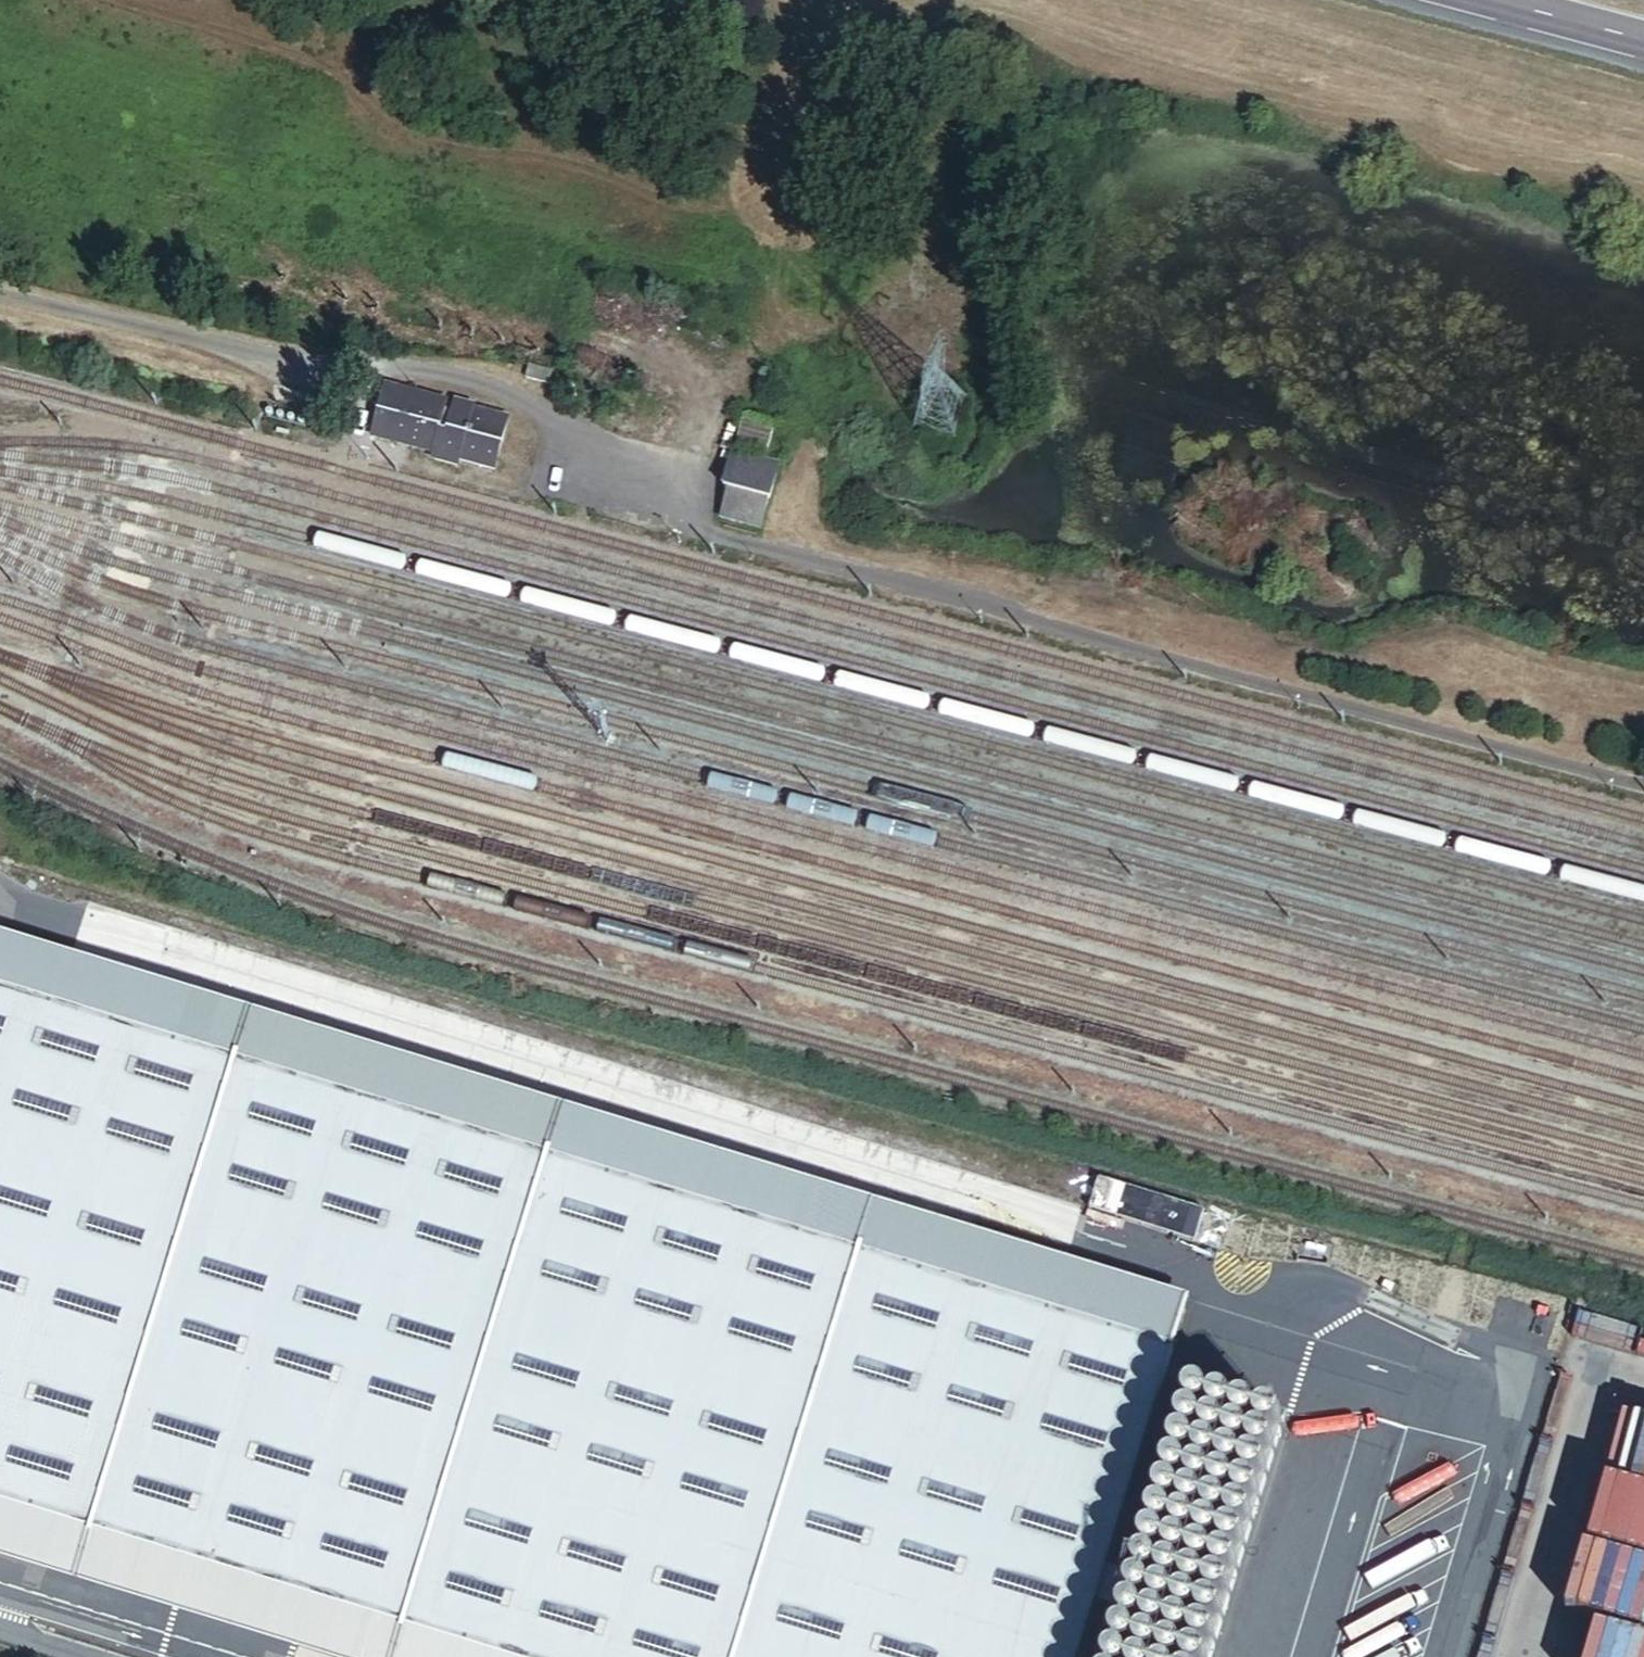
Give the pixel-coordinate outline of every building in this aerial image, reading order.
[(443,404),(389,388),(375,436),(430,451),(442,407),(443,404)] [(442,407),(430,451),(428,457),(459,466),(461,459),(495,469),(509,418),(485,411),(477,439),(466,436),(474,408),(475,406),(454,400),(452,410),(442,407)] [(477,439),(485,411),(474,408),(466,436),(477,439)] [(777,425),(745,416),(737,448),(769,457),(777,425)] [(781,466),(735,454),(726,487),(732,489),(724,517),(763,528),(770,499),(772,500),(781,466)] [(1170,1344),(1186,1293),(0,931),(0,984),(1170,1344)] [(0,984),(0,1500),(514,1656),(1075,1656),(1170,1344),(0,984)] [(0,1500),(0,1554),(335,1656),(514,1656),(0,1500)]
